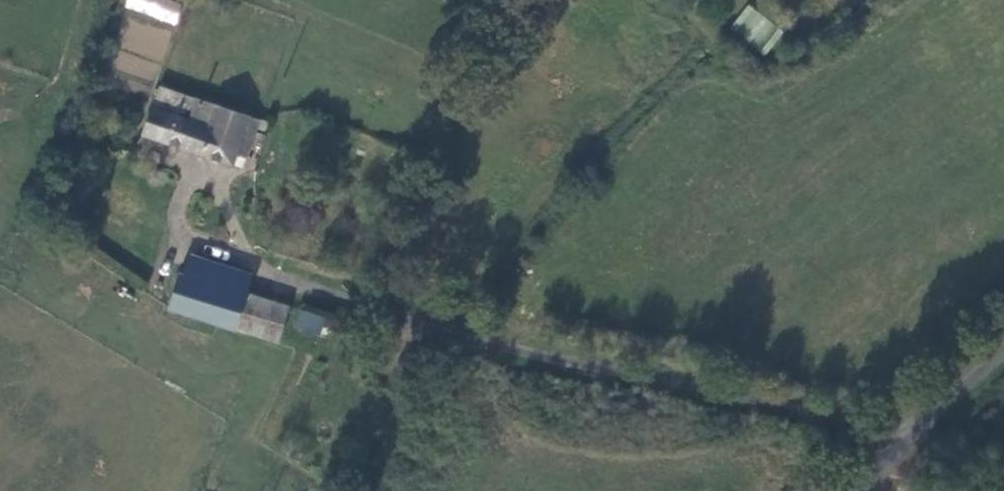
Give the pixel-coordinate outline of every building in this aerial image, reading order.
[(123,7),(176,26),(183,4),(171,0),(125,0),(123,7)] [(749,3),(729,26),(764,55),(783,32),(749,3)] [(236,152),(247,157),(256,121),(160,87),(143,133),(233,162),(236,152)] [(235,327),(235,325),(244,294),(244,293),(249,274),(188,255),(183,270),(178,269),(166,306),(235,327)] [(288,305),(244,293),(244,294),(235,325),(235,327),(278,339),(288,305)] [(294,326),(318,338),(327,319),(302,308),(294,326)]
